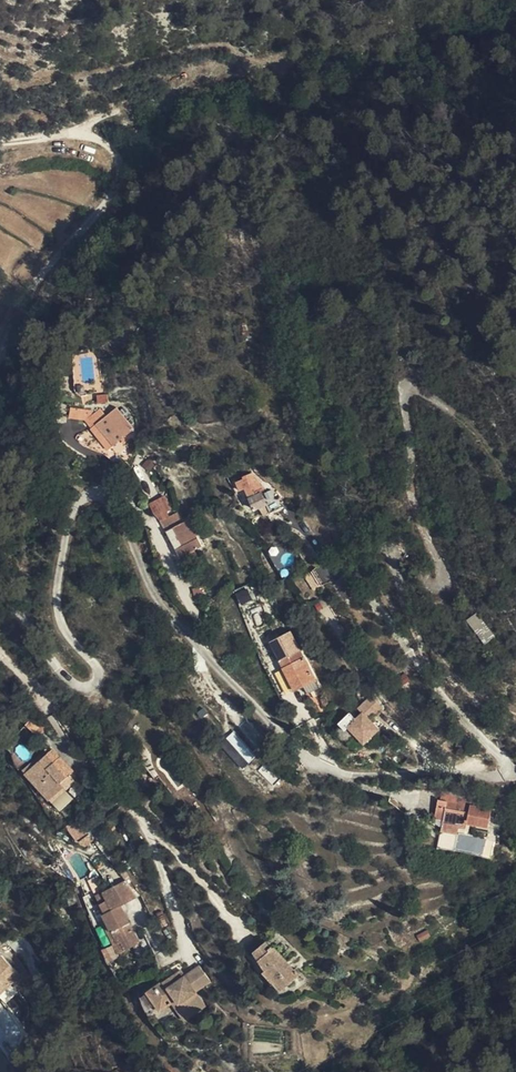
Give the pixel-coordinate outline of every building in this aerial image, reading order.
[(107,415),(125,437),(145,423),(127,401),(119,407),(112,396),(104,403),(95,411),(93,413),(100,422),(107,415)] [(95,411),(104,403),(104,399),(78,399),(77,410),(95,411)] [(117,444),(125,437),(107,415),(100,422),(117,444)] [(281,508),(290,504),(281,483),(287,481),(262,466),(253,470),(254,473),(246,476),(249,486),(255,483),(265,505),(277,499),(281,508)] [(170,512),(176,508),(173,502),(178,499),(172,488),(158,496),(160,500),(170,512)] [(216,536),(202,508),(193,513),(186,501),(176,508),(170,512),(189,551),(197,546),(200,551),(205,549),(202,544),(216,536)] [(37,525),(51,525),(50,514),(36,515),(37,525)] [(276,545),(266,550),(277,569),(294,560),(289,551),(282,555),(276,545)] [(191,570),(202,569),(200,556),(190,557),(191,570)] [(246,587),(251,596),(257,593),(253,584),(246,587)] [(247,599),(251,596),(246,587),(242,589),(247,599)] [(496,638),(505,631),(490,608),(481,614),(496,638)] [(466,619),(483,645),(494,637),(476,612),(466,619)] [(312,644),(289,654),(305,687),(317,682),(320,689),(331,683),(312,644)] [(397,706),(386,693),(373,706),(377,711),(370,718),(364,711),(353,722),(355,725),(351,729),(353,731),(353,735),(356,739),(360,738),(363,740),(370,733),(378,742),(380,741),(385,742),(389,737),(389,732),(393,728),(384,718),(397,706)] [(219,742),(240,769),(255,758),(234,731),(219,742)] [(26,776),(51,807),(66,793),(63,789),(70,783),(76,779),(54,750),(47,756),(49,758),(26,776)] [(25,774),(26,776),(49,758),(47,756),(25,774)] [(66,793),(67,794),(74,788),(70,783),(63,789),(66,793)] [(461,786),(460,794),(472,797),(473,789),(461,786)] [(462,819),(476,822),(486,823),(486,818),(509,822),(511,806),(502,805),(503,798),(473,789),(472,797),(460,794),(456,794),(454,813),(462,814),(462,819)] [(75,805),(67,794),(66,793),(51,807),(60,818),(75,805)] [(502,805),(511,806),(512,800),(503,798),(502,805)] [(475,828),(476,826),(476,822),(462,819),(461,826),(475,828)] [(75,845),(83,839),(72,823),(65,829),(75,845)] [(458,842),(472,843),(475,828),(461,826),(458,842)] [(135,943),(150,935),(133,900),(147,892),(138,872),(115,883),(108,869),(92,876),(97,886),(93,889),(112,932),(122,927),(127,938),(132,935),(135,943)] [(342,946),(345,938),(330,932),(326,939),(342,946)] [(267,948),(272,955),(283,943),(277,936),(267,948)] [(294,985),(312,968),(283,943),(272,955),(279,965),(278,967),(294,985)] [(107,962),(118,957),(112,945),(101,950),(107,962)] [(20,979),(2,954),(0,955),(0,993),(20,979)] [(152,973),(161,972),(159,955),(151,955),(152,973)] [(187,975),(183,967),(156,984),(163,996),(170,992),(173,996),(178,992),(182,998),(186,995),(196,1013),(214,1001),(205,986),(221,975),(211,959),(194,970),(187,975)] [(190,963),(183,967),(187,975),(194,970),(190,963)]
